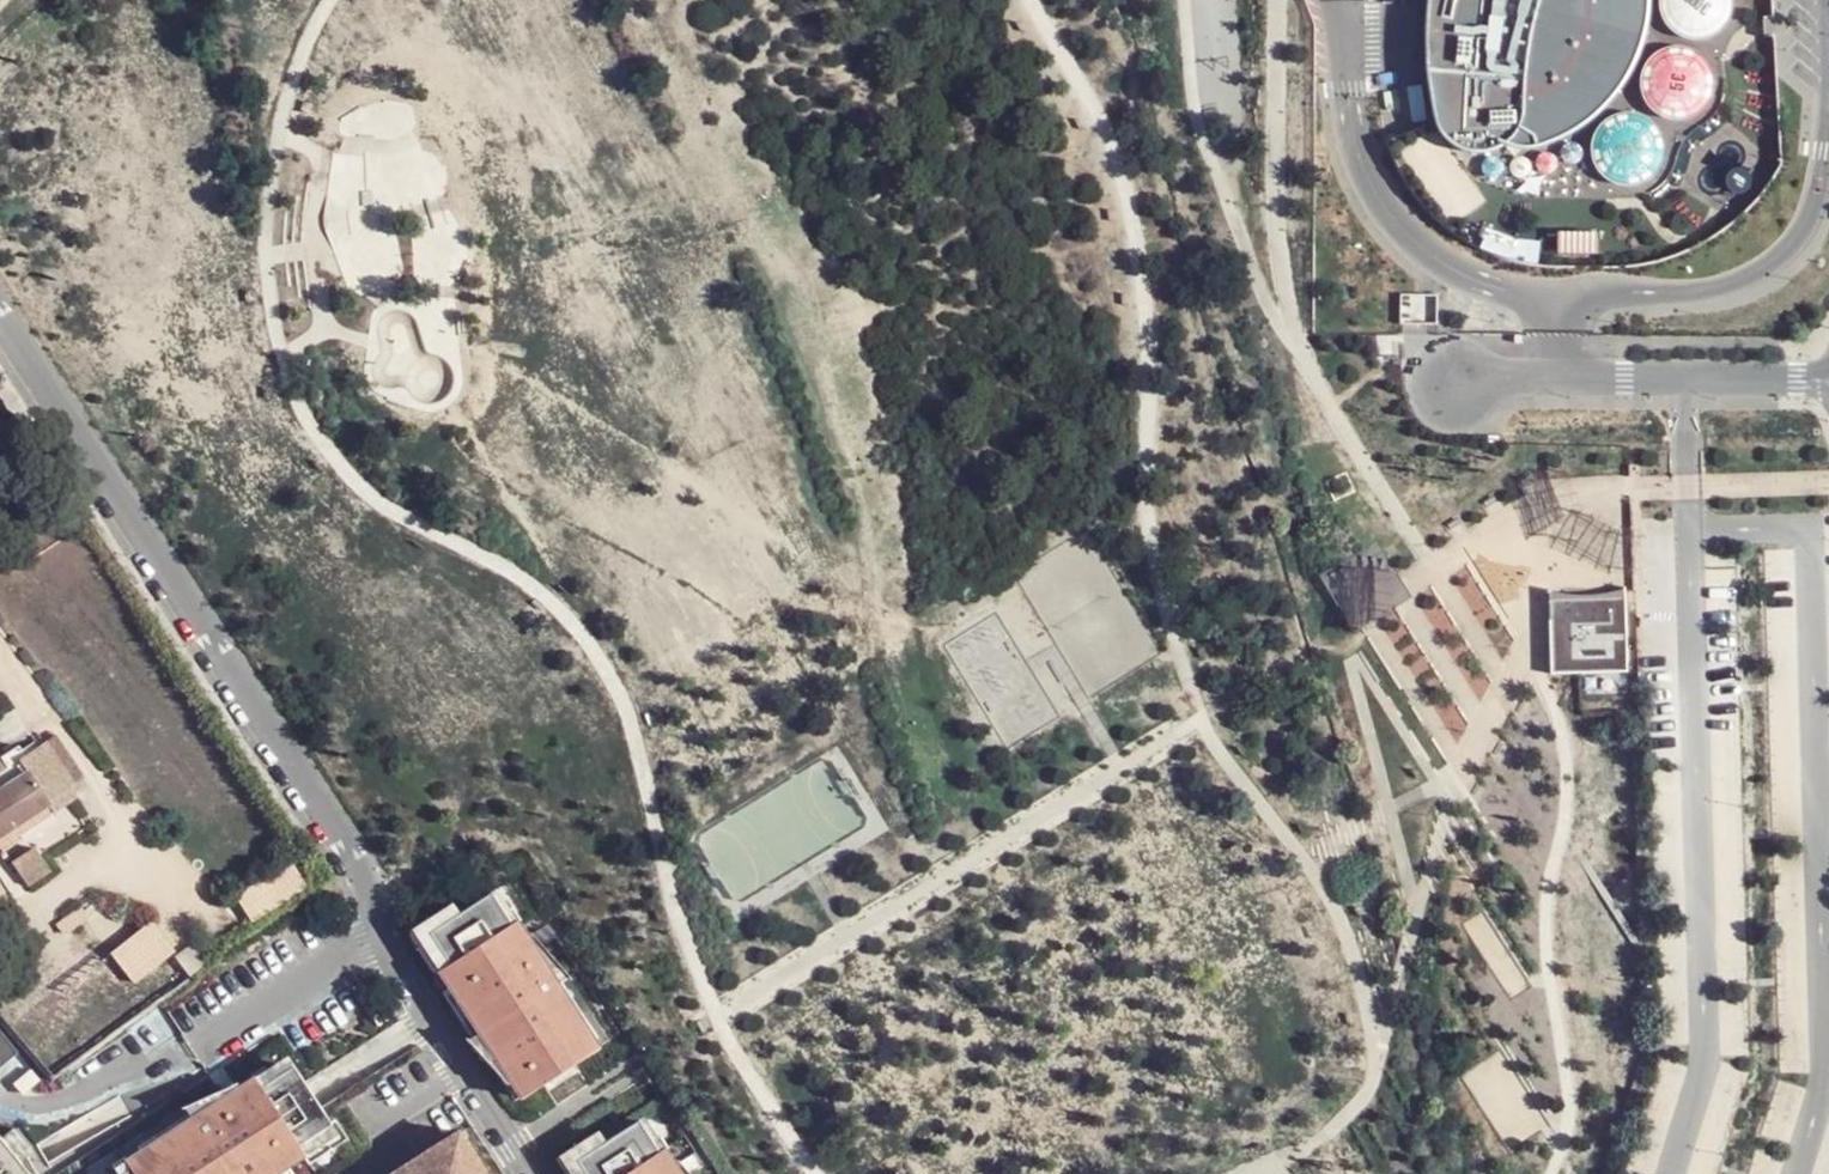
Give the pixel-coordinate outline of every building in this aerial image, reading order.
[(1474,153),(1487,153),(1505,144),(1524,150),(1548,144),(1586,125),(1618,91),(1644,47),(1649,0),(1432,0),(1430,32),(1434,92),(1443,130),(1457,145),(1474,153)] [(1730,32),(1731,0),(1667,0),(1666,31),(1730,32)] [(1650,52),(1650,111),(1712,110),(1712,51),(1650,52)] [(1628,673),(1625,594),(1548,596),(1551,676),(1628,673)] [(56,739),(46,745),(74,789),(87,782),(56,739)] [(10,833),(15,841),(16,842),(55,817),(48,808),(70,793),(74,789),(46,745),(0,775),(0,839),(10,833)] [(48,808),(55,817),(76,803),(70,793),(48,808)] [(0,839),(0,851),(15,841),(10,833),(0,839)] [(28,896),(52,879),(34,853),(10,871),(28,896)] [(503,916),(489,895),(455,917),(428,935),(448,966),(439,972),(449,989),(459,1004),(461,1002),(480,1033),(500,1063),(497,1065),(518,1098),(588,1054),(568,1022),(569,1021),(549,989),(555,985),(526,940),(515,924),(510,927),(503,916)] [(428,935),(455,917),(449,907),(409,933),(434,974),(439,972),(448,966),(428,935)] [(503,916),(510,927),(515,924),(518,922),(511,910),(503,916)] [(89,923),(81,913),(56,932),(65,942),(89,923)] [(137,991),(177,958),(151,927),(112,959),(137,991)] [(526,940),(555,985),(558,983),(566,978),(531,937),(526,940)] [(177,958),(189,975),(202,963),(190,947),(177,958)] [(555,985),(549,989),(569,1021),(578,1015),(558,983),(555,985)] [(459,1004),(449,989),(441,993),(469,1039),(480,1033),(461,1002),(459,1004)] [(500,1063),(480,1033),(469,1039),(465,1043),(502,1084),(506,1081),(497,1065),(500,1063)] [(287,1171),(336,1140),(289,1067),(257,1087),(251,1078),(233,1090),(190,1118),(193,1122),(161,1143),(127,1165),(129,1168),(119,1173),(271,1173),(283,1166),(287,1171)] [(188,1114),(190,1118),(233,1090),(230,1084),(183,1106),(188,1114)] [(161,1143),(193,1122),(190,1118),(188,1114),(156,1135),(161,1143)] [(635,1122),(600,1144),(574,1161),(581,1173),(676,1173),(671,1167),(660,1151),(655,1153),(648,1142),(635,1122)] [(0,1136),(19,1160),(32,1149),(13,1126),(0,1136)] [(456,1129),(438,1140),(417,1153),(386,1173),(485,1173),(456,1129)] [(563,1173),(581,1173),(574,1161),(600,1144),(594,1134),(554,1159),(563,1173)] [(19,1160),(0,1136),(0,1173),(30,1173),(19,1160)] [(648,1142),(655,1153),(660,1151),(664,1149),(656,1137),(648,1142)] [(676,1173),(685,1173),(676,1163),(671,1167),(676,1173)]
